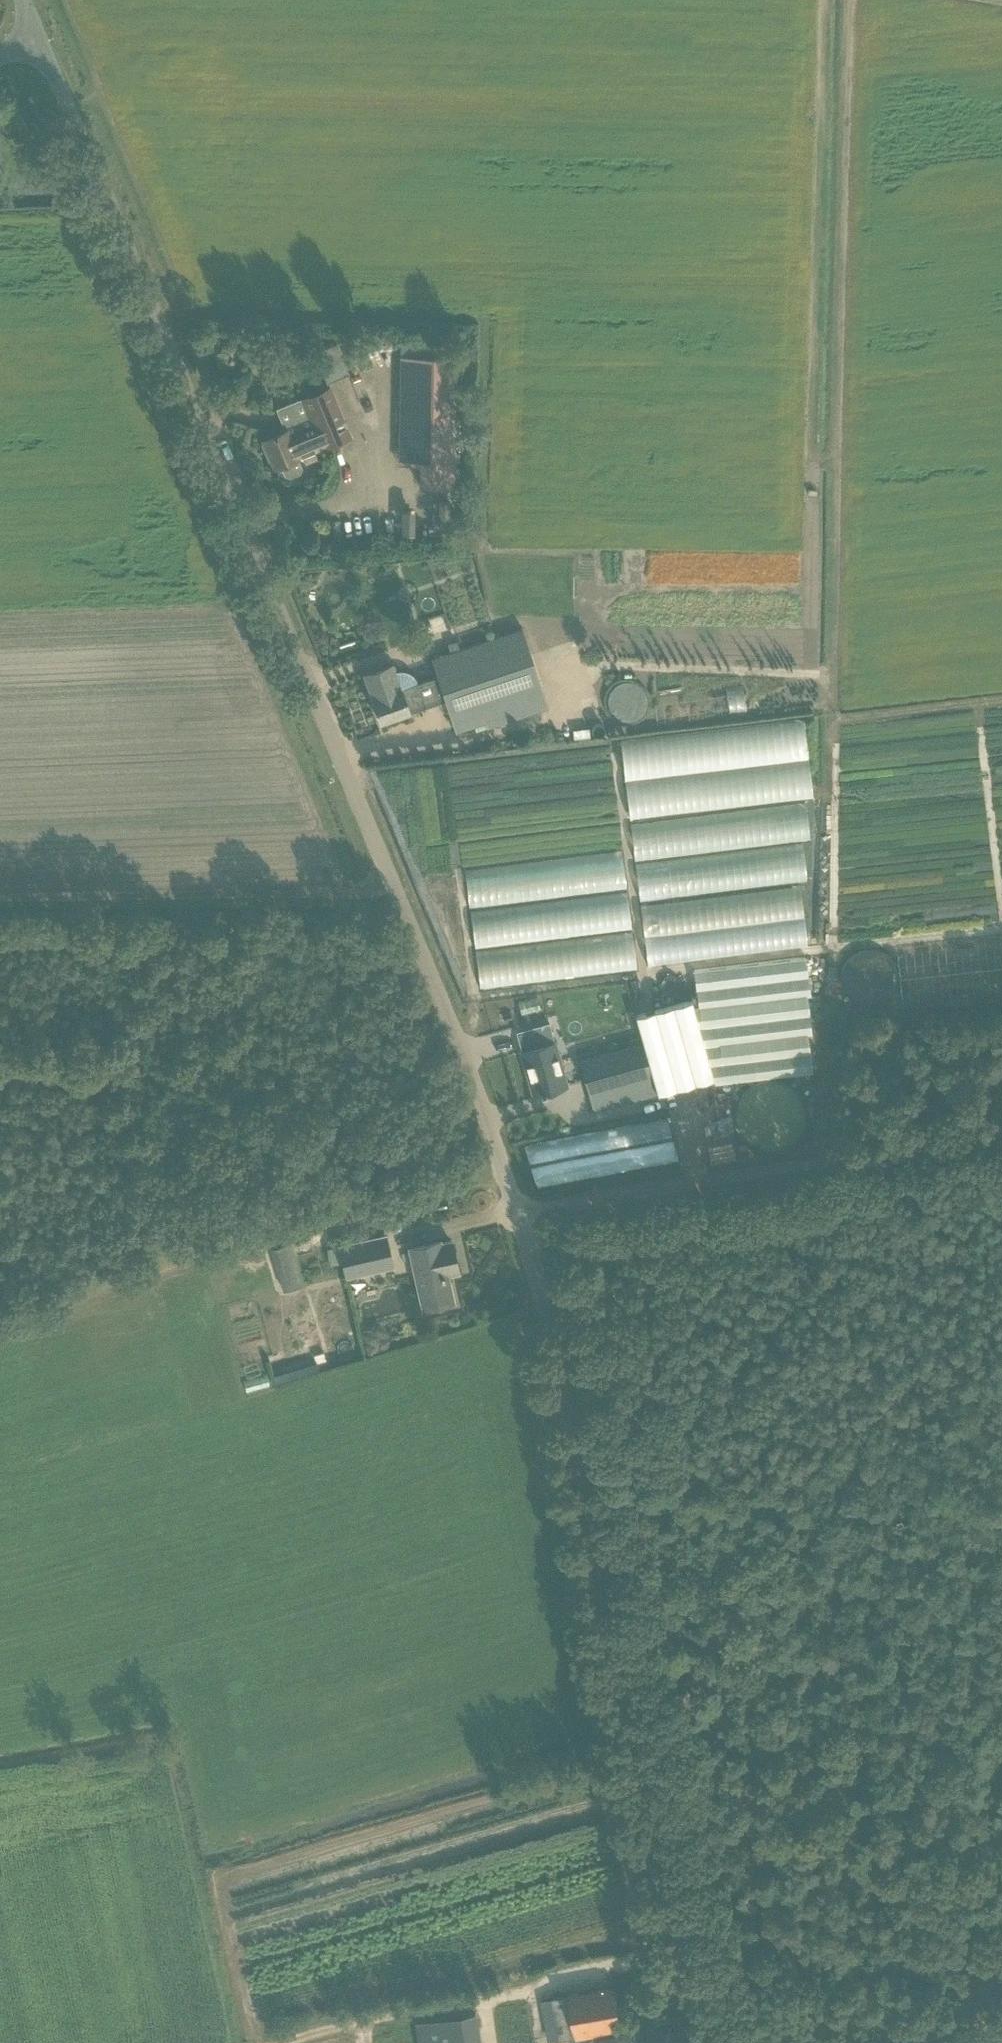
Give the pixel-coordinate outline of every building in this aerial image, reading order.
[(313,352),(326,382),(348,374),(336,344),(313,352)] [(400,356),(398,356),(397,465),(417,465),(417,488),(454,488),(455,356),(425,355),(425,346),(400,345),(400,356)] [(217,350),(213,355),(216,361),(223,361),(226,355),(223,350),(217,350)] [(293,358),(289,371),(302,375),(306,361),(293,358)] [(323,447),(322,447),(322,448),(350,436),(329,386),(302,398),(313,426),(314,426),(323,447)] [(291,476),(301,472),(303,467),(299,457),(322,447),(323,447),(314,426),(313,426),(302,398),(302,399),(277,409),(286,430),(264,439),(265,442),(262,445),(265,452),(269,452),(275,467),(280,465),(286,474),(291,476)] [(450,617),(436,621),(440,633),(454,629),(450,617)] [(409,712),(426,706),(444,699),(455,731),(485,721),(487,727),(546,706),(522,628),(431,658),(437,676),(418,683),(402,689),(401,688),(401,689),(372,699),(380,723),(409,712)] [(460,632),(450,635),(425,643),(428,654),(454,646),(463,642),(460,632)] [(401,688),(402,689),(418,683),(415,679),(412,675),(409,673),(403,670),(399,670),(395,673),(392,664),(364,674),(372,699),(401,689),(401,688)] [(642,682),(613,692),(624,723),(653,713),(642,682)] [(579,732),(580,742),(597,741),(597,731),(579,732)] [(944,906),(948,938),(1001,932),(1001,900),(944,906)] [(698,1007),(693,1008),(713,1077),(714,1083),(812,1072),(807,1035),(810,1034),(806,995),(810,994),(805,957),(694,970),(698,1007)] [(654,1010),(635,1015),(643,1043),(657,1094),(676,1088),(713,1077),(693,1008),(691,999),(654,1010)] [(602,1022),(588,1026),(591,1038),(605,1034),(602,1022)] [(545,1091),(566,1085),(554,1041),(521,1051),(534,1094),(540,1092),(541,1094),(545,1092),(545,1091)] [(594,1111),(614,1106),(657,1094),(643,1043),(600,1055),(580,1060),(594,1111)] [(597,1156),(678,1143),(674,1121),(533,1143),(541,1192),(601,1182),(597,1156)] [(386,1235),(326,1249),(329,1264),(340,1262),(343,1277),(392,1266),(386,1235)] [(422,1307),(434,1304),(453,1300),(444,1260),(454,1258),(450,1240),(441,1243),(440,1241),(421,1246),(409,1248),(422,1307)] [(282,1290),(284,1290),(302,1284),(290,1242),(268,1248),(282,1290)] [(309,1306),(283,1313),(297,1360),(323,1352),(309,1306)] [(631,2031),(623,2033),(614,1986),(568,1995),(568,1996),(554,1998),(561,2040),(592,2034),(593,2039),(590,2039),(590,2042),(633,2042),(631,2031)] [(413,2024),(416,2042),(477,2042),(472,2014),(413,2024)]
